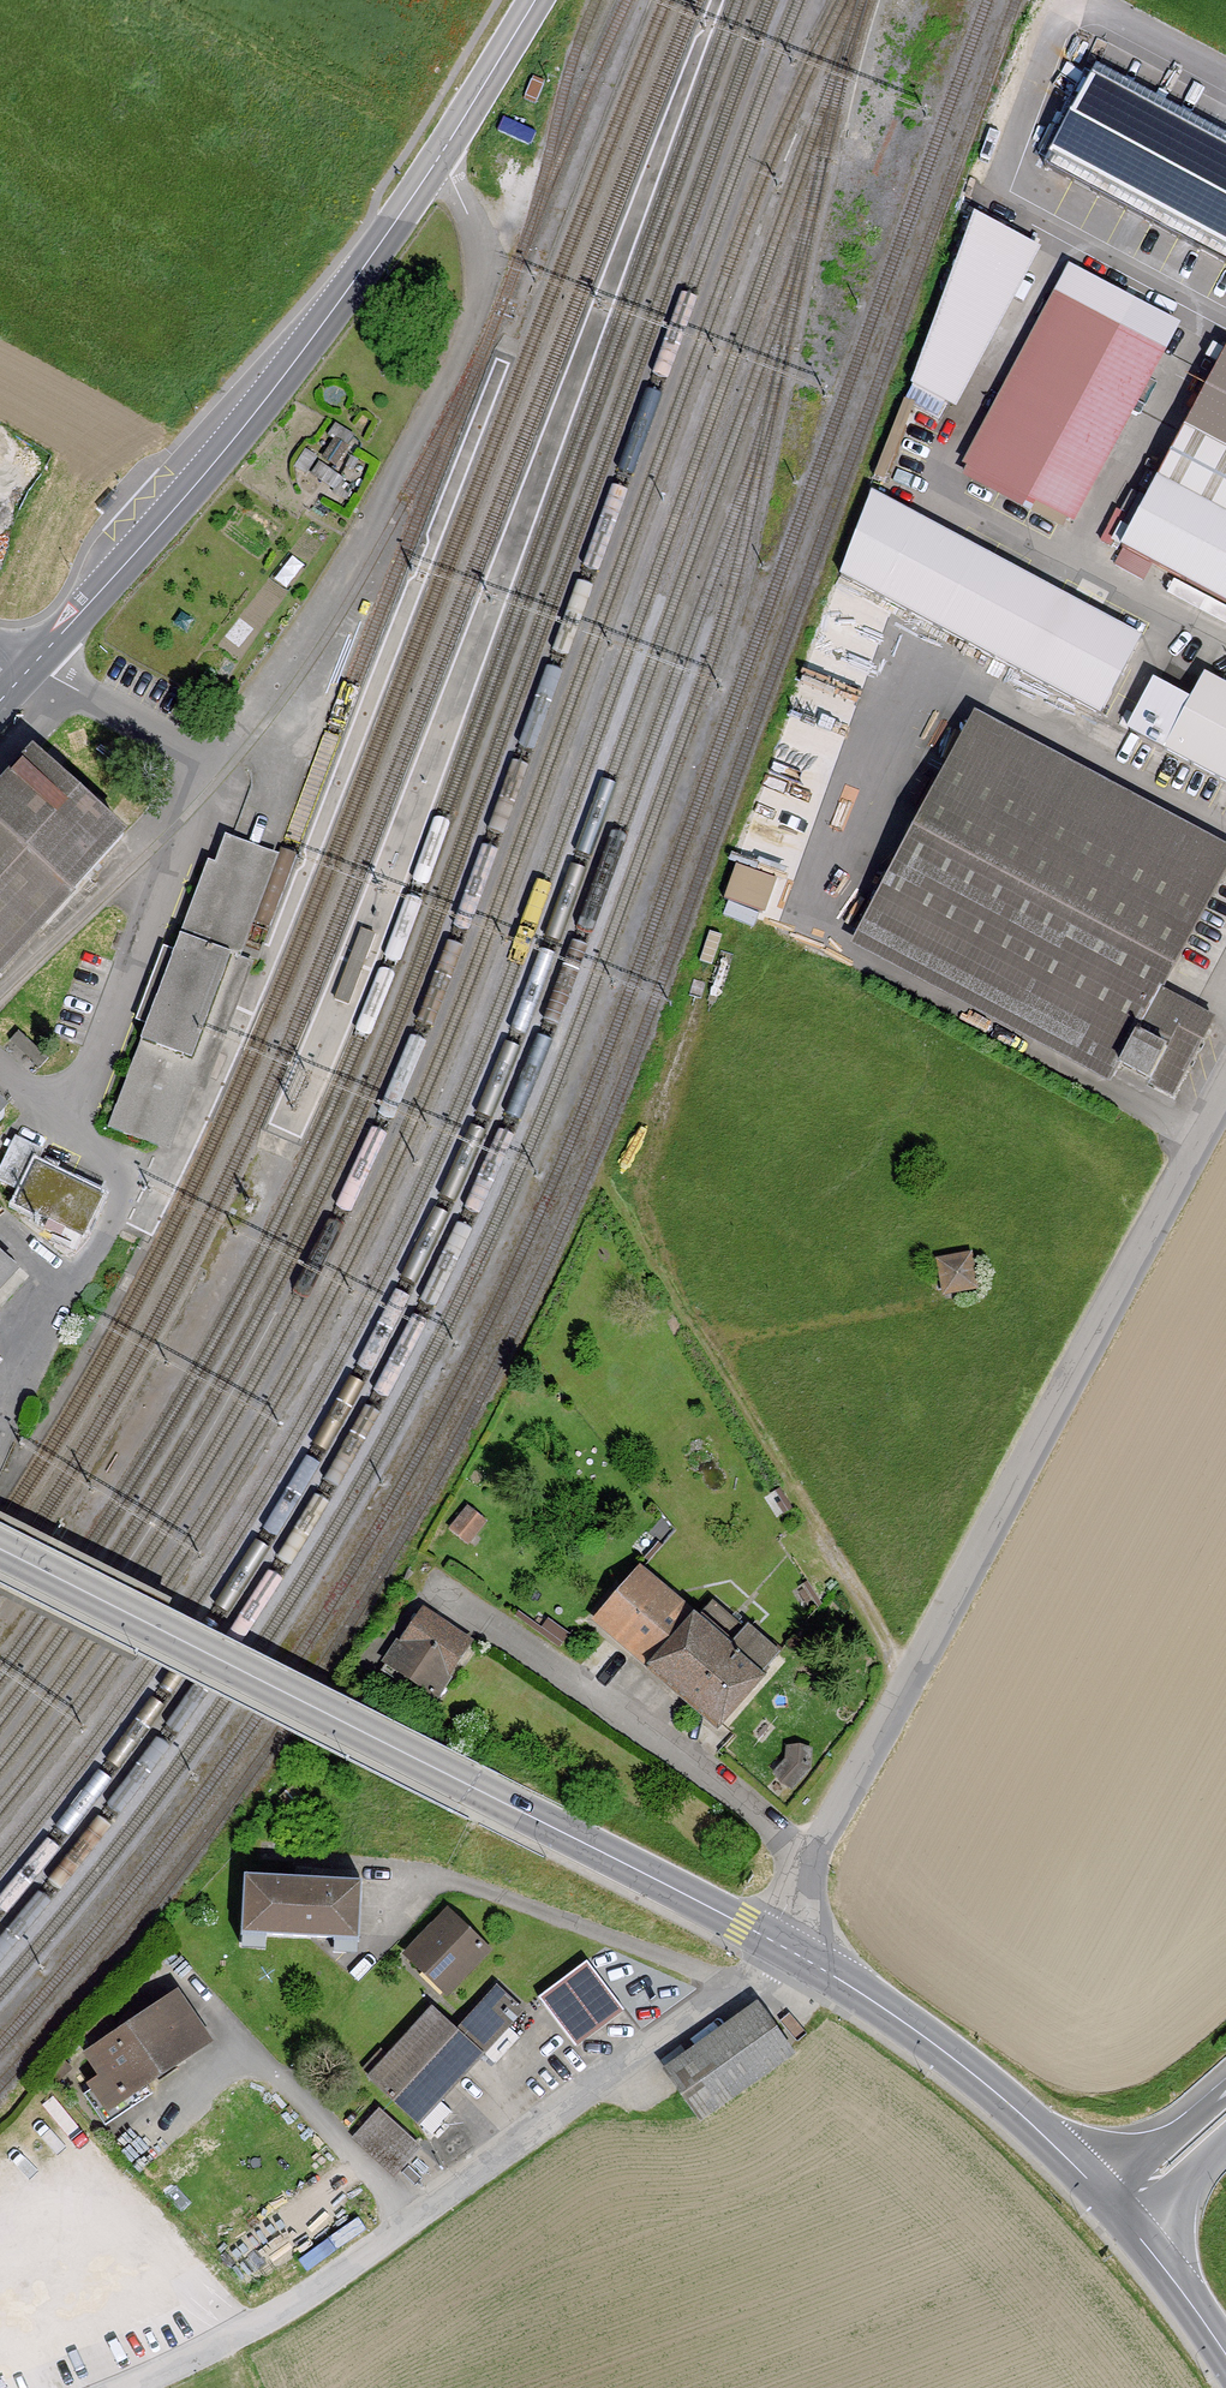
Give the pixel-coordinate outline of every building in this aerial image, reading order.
[(1096,70),(1044,167),(1225,264),(1225,140),(1096,70)] [(950,407),(1035,247),(975,215),(912,387),(950,407)] [(1173,322),(1077,271),(972,468),(1068,520),(1161,347),(1173,322)] [(1122,548),(1225,603),(1225,353),(1122,548)] [(841,576),(1101,715),(1142,638),(872,494),(841,576)] [(1130,731),(1225,782),(1225,686),(1204,674),(1190,701),(1156,683),(1130,731)] [(968,733),(864,929),(1173,1095),(1213,1019),(1161,989),(1223,869),(968,733)] [(252,878),(208,861),(160,990),(108,1128),(158,1147),(192,1058),(202,1061),(212,1034),(203,1031),(231,954),(224,952),(252,878)] [(774,879),(736,867),(724,900),(763,913),(774,879)] [(103,1197),(36,1165),(42,1151),(16,1138),(0,1171),(0,1181),(25,1193),(16,1205),(83,1238),(84,1236),(82,1235),(100,1198),(102,1199),(103,1197)] [(970,1254),(938,1260),(946,1294),(977,1288),(970,1254)] [(598,1620),(718,1723),(776,1655),(712,1600),(696,1619),(640,1571),(598,1620)] [(407,1699),(424,1711),(429,1703),(436,1692),(437,1693),(471,1643),(423,1610),(388,1660),(390,1661),(383,1672),(412,1691),(407,1699)] [(810,1749),(789,1748),(788,1760),(775,1773),(791,1788),(808,1769),(810,1749)] [(244,1874),(241,1936),(266,1937),(267,1935),(334,1939),(334,1941),(359,1942),(362,1881),(244,1874)] [(488,1949),(449,1912),(412,1951),(450,1988),(488,1949)] [(587,1961),(538,1998),(576,2047),(624,2010),(587,1961)] [(479,2051),(519,2007),(497,1986),(457,2030),(433,2009),(389,2057),(381,2050),(364,2069),(371,2076),(369,2078),(432,2135),(452,2112),(439,2100),(481,2053),(479,2051)] [(145,2083),(207,2041),(176,1995),(136,2022),(129,2017),(131,2014),(129,2013),(118,2028),(121,2032),(89,2054),(107,2079),(84,2094),(105,2125),(152,2094),(145,2083)] [(757,2008),(669,2071),(700,2115),(789,2052),(757,2008)] [(520,2037),(509,2027),(484,2054),(495,2064),(520,2037)] [(419,2147),(380,2111),(355,2137),(395,2174),(419,2147)]
